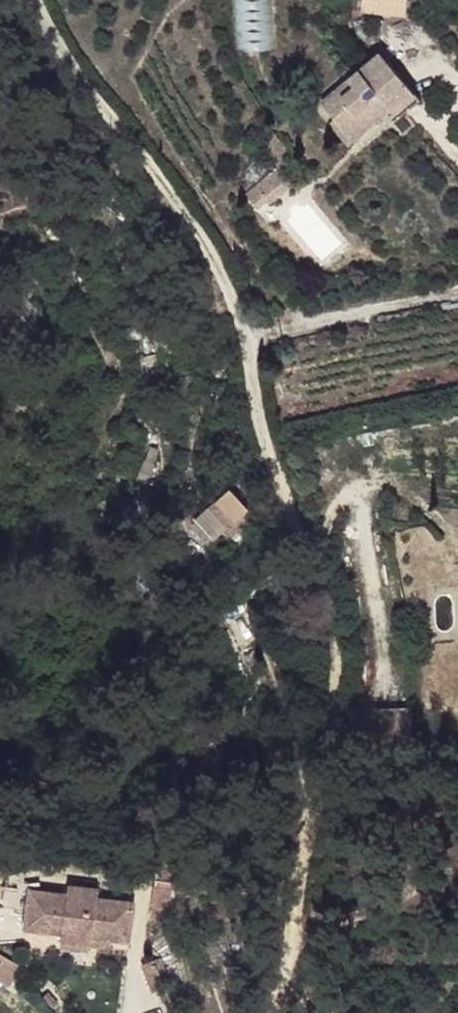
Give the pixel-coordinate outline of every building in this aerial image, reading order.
[(235,52),(273,49),(271,0),(233,0),(235,52)] [(418,0),(369,0),(368,10),(416,16),(418,0)] [(416,95),(381,52),(358,71),(386,105),(394,114),(416,95)] [(386,105),(358,71),(321,102),(349,136),(386,105)] [(394,114),(386,105),(349,136),(356,145),(394,114)] [(295,183),(281,165),(279,166),(278,166),(255,185),(267,199),(271,204),(295,183)] [(267,199),(255,185),(245,193),(257,208),(267,199)] [(220,493),(198,514),(204,552),(242,514),(220,493)] [(204,552),(198,514),(183,531),(204,552)] [(56,886),(20,882),(15,919),(50,924),(51,933),(80,937),(81,928),(98,930),(118,932),(123,895),(85,890),(86,882),(56,878),(56,886)] [(145,878),(144,887),(159,889),(160,879),(145,878)] [(159,889),(144,887),(143,902),(158,903),(159,889)] [(158,903),(143,902),(142,910),(157,912),(158,903)] [(98,930),(81,928),(80,937),(98,940),(98,930)] [(0,947),(0,970),(10,956),(0,947)] [(145,951),(134,955),(146,983),(156,978),(145,951)]
